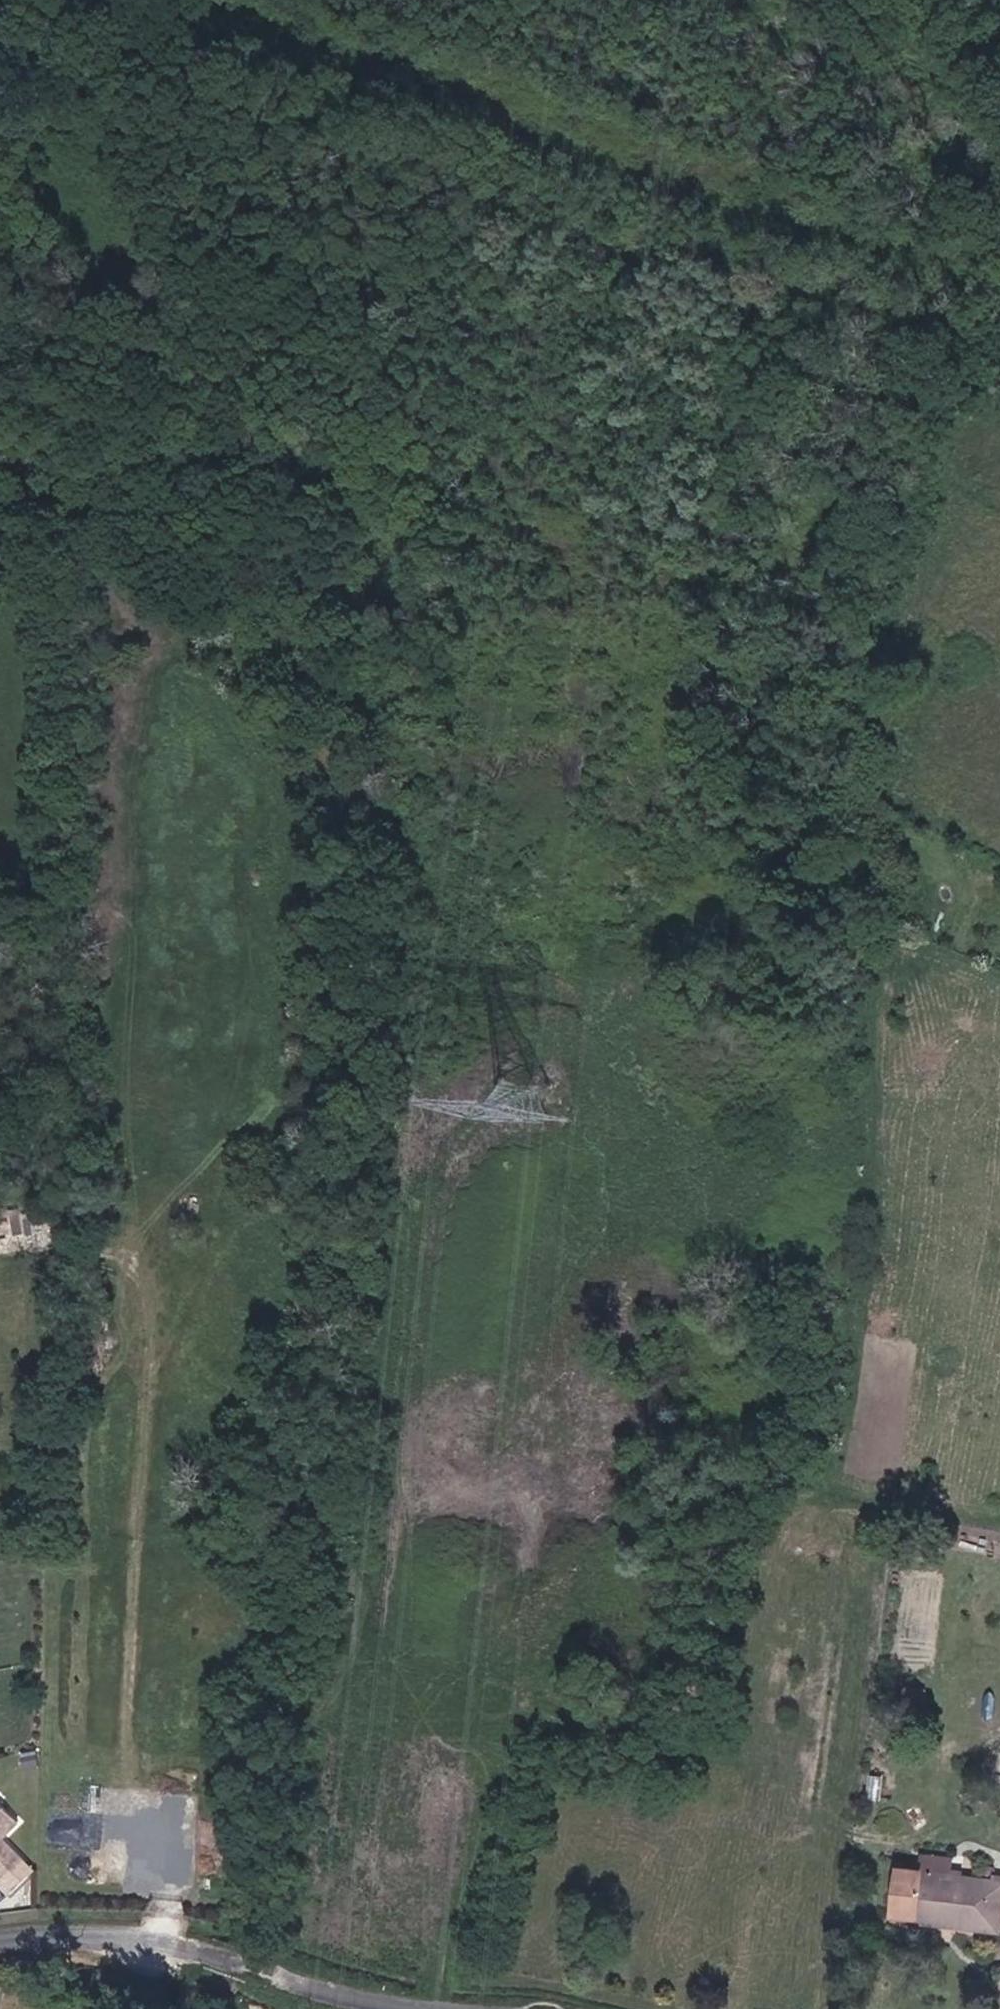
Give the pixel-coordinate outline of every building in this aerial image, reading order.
[(10,1843),(0,1833),(0,1852),(10,1843)] [(923,1856),(921,1871),(921,1873),(949,1876),(950,1860),(923,1856)] [(921,1871),(899,1869),(894,1916),(916,1918),(917,1908),(962,1913),(960,1927),(999,1932),(999,1930),(999,1882),(949,1876),(921,1873),(921,1871)] [(915,1922),(960,1927),(962,1913),(917,1908),(916,1918),(915,1922)]
